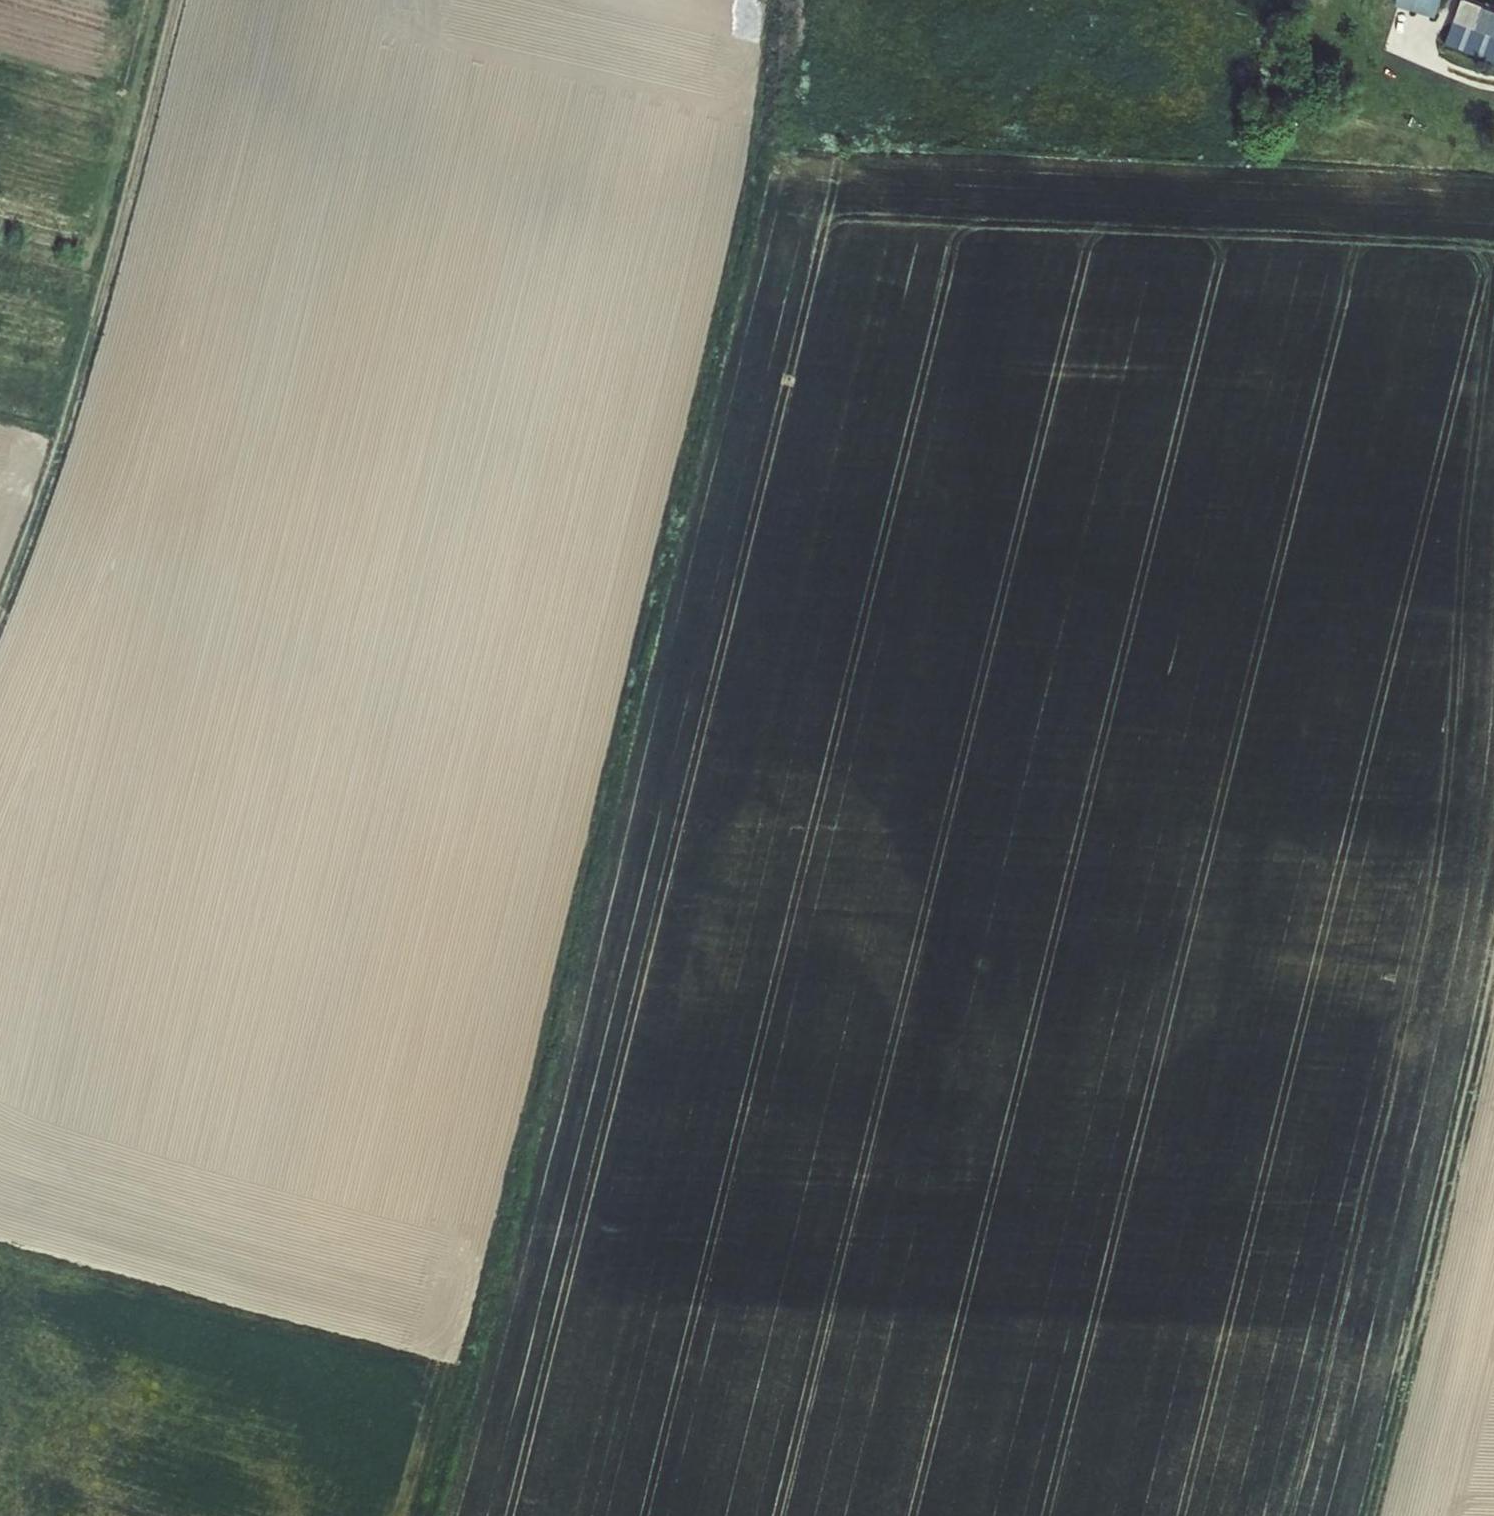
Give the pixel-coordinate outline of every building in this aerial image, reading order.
[(1422,32),(1434,0),(1392,0),(1385,20),(1422,32)] [(1438,46),(1493,64),(1493,14),(1484,10),(1454,0),(1438,46)]
